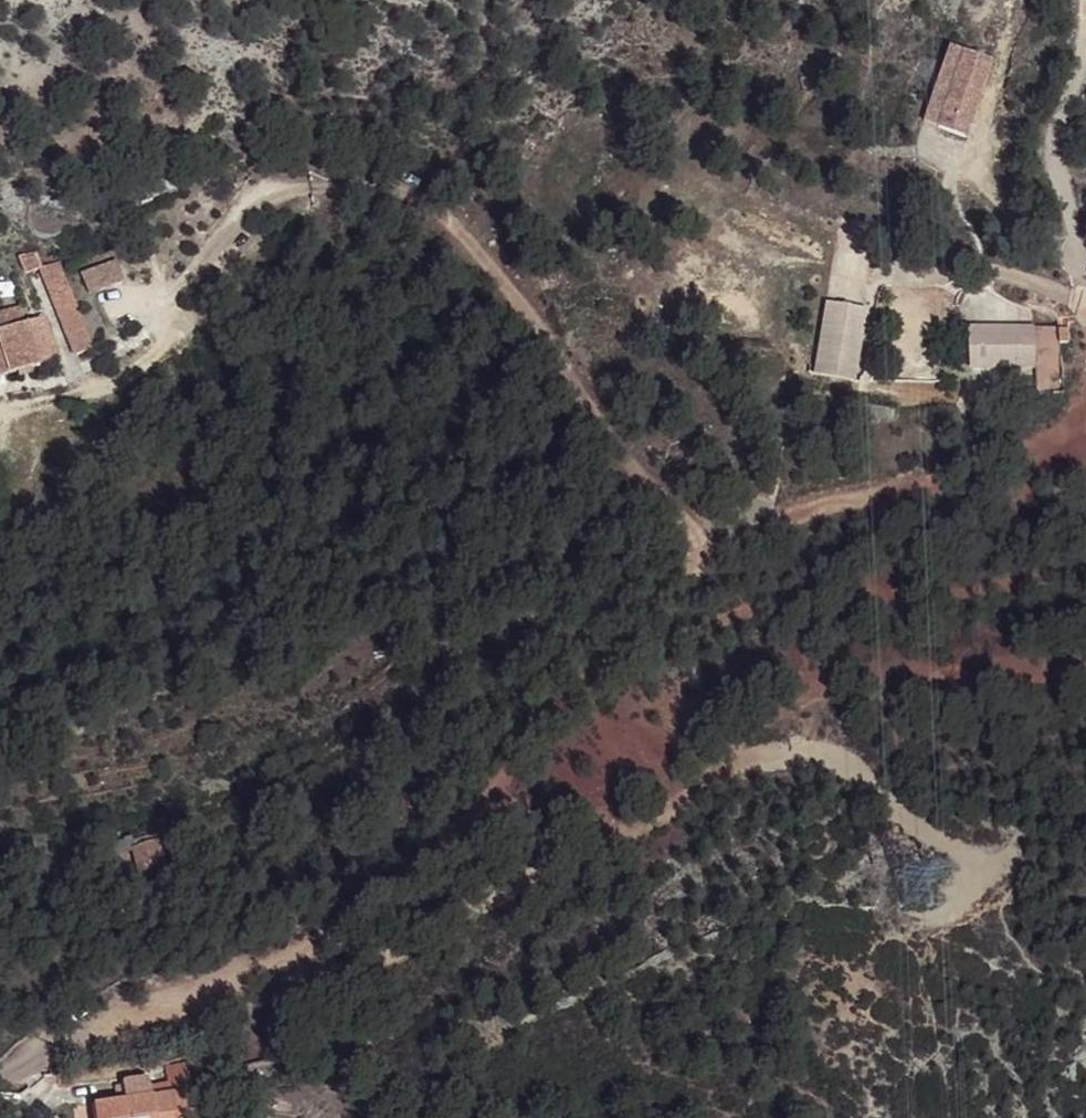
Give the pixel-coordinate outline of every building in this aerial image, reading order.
[(994,61),(949,47),(923,127),(968,141),(994,61)] [(24,277),(42,271),(36,254),(18,260),(24,277)] [(42,271),(74,360),(94,353),(60,263),(42,271)] [(80,279),(89,299),(125,284),(116,263),(80,279)] [(869,312),(827,305),(815,377),(858,384),(869,312)] [(26,329),(21,312),(0,318),(0,336),(26,329)] [(45,322),(26,329),(41,373),(60,367),(45,322)] [(1059,325),(1034,327),(1036,372),(1037,394),(1063,393),(1059,325)] [(1034,327),(969,330),(971,375),(1036,372),(1034,327)] [(0,336),(0,362),(6,383),(41,373),(26,329),(0,336)] [(128,847),(137,875),(168,865),(159,837),(128,847)] [(176,1070),(174,1060),(156,1062),(157,1070),(158,1073),(176,1070)] [(104,1117),(142,1117),(211,1107),(210,1102),(226,1100),(220,1070),(204,1072),(203,1067),(181,1071),(180,1069),(176,1070),(158,1073),(157,1070),(99,1079),(104,1117)]
